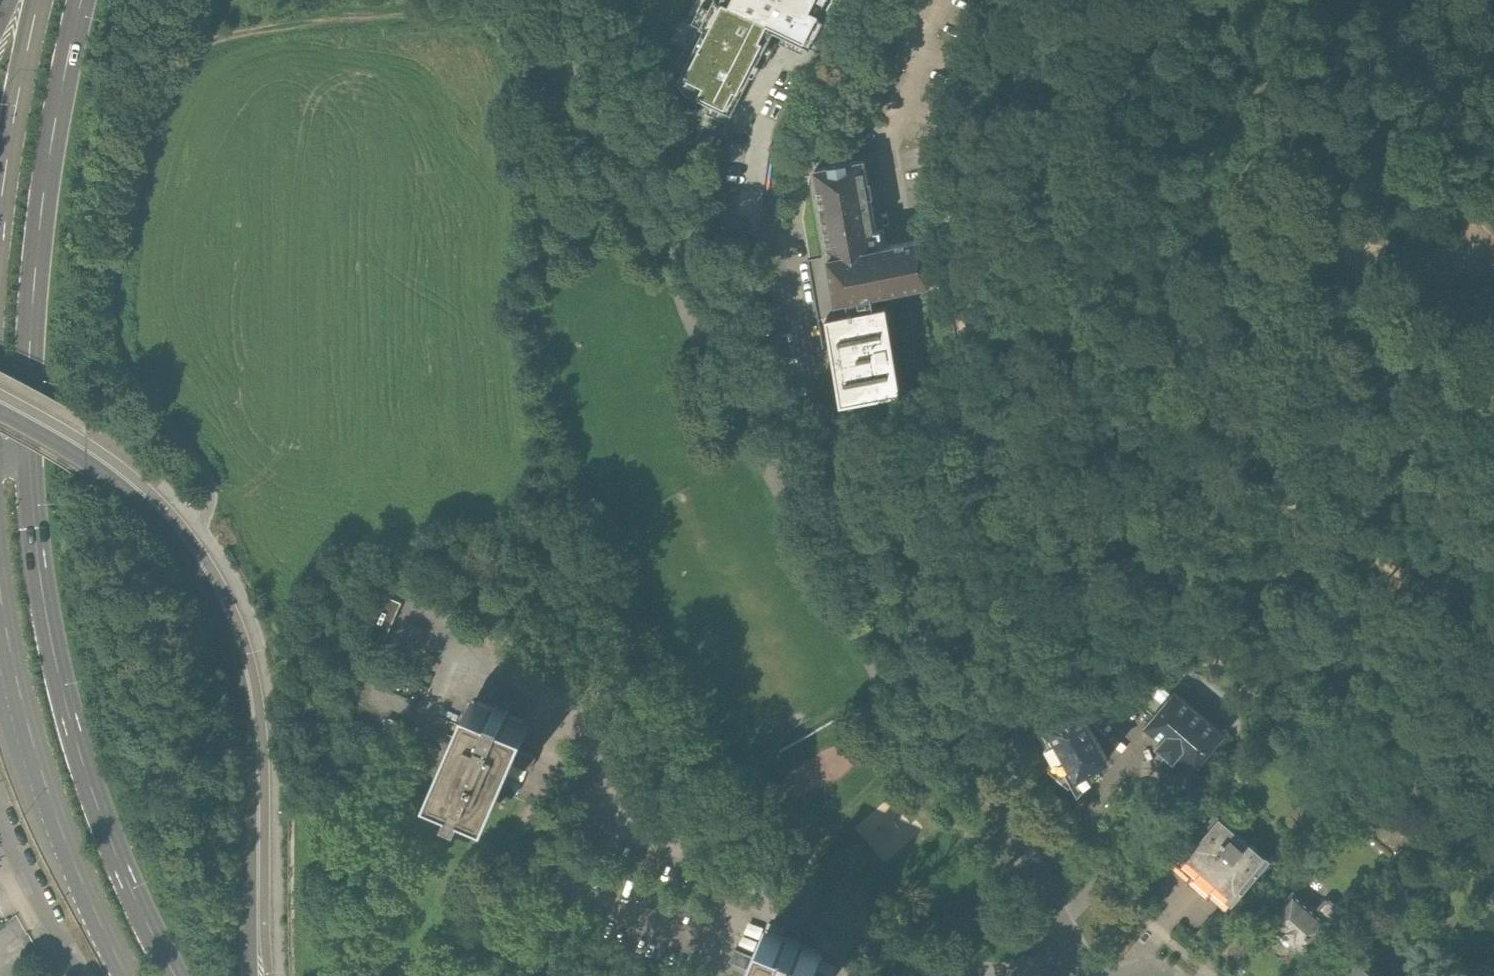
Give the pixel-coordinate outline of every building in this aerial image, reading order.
[(678,81),(687,93),(731,115),(751,76),(754,77),(759,66),(757,65),(773,33),(815,55),(826,33),(820,29),(823,24),(816,20),(826,0),(721,0),(720,0),(714,0),(701,25),(699,23),(683,55),(689,58),(678,81)] [(851,311),(828,315),(843,402),(902,392),(888,305),(883,306),(881,294),(930,285),(940,271),(937,252),(922,242),(879,248),(863,160),(815,169),(830,256),(829,256),(837,301),(849,299),(851,311)] [(865,411),(854,416),(856,421),(867,416),(865,411)] [(403,600),(383,591),(360,642),(380,651),(393,621),(403,600)] [(1225,733),(1175,690),(1145,725),(1163,740),(1158,744),(1174,758),(1178,753),(1195,768),(1225,733)] [(474,698),(434,792),(460,803),(457,810),(465,813),(468,807),(495,818),(520,757),(534,723),(511,714),(512,711),(498,706),(497,708),(474,698)] [(1076,785),(1080,792),(1096,773),(1093,767),(1108,759),(1098,740),(1107,735),(1091,720),(1087,722),(1079,707),(1043,727),(1045,729),(1035,734),(1067,790),(1076,785)] [(1217,812),(1176,859),(1230,906),(1271,859),(1217,812)] [(1161,847),(1132,880),(1150,896),(1179,863),(1161,847)] [(1294,890),(1268,920),(1278,928),(1277,929),(1296,946),(1297,944),(1307,953),(1330,926),(1332,923),(1316,909),(1294,890)] [(1326,898),(1316,909),(1332,923),(1330,926),(1337,932),(1348,918),(1342,912),(1342,909),(1330,898),(1327,899),(1326,898)] [(1225,903),(1196,936),(1214,951),(1243,918),(1225,903)] [(741,975),(813,975),(827,944),(800,933),(803,927),(798,924),(793,922),(790,929),(766,919),(746,964),(741,975)] [(1353,951),(1332,975),(1382,975),(1353,951)]
